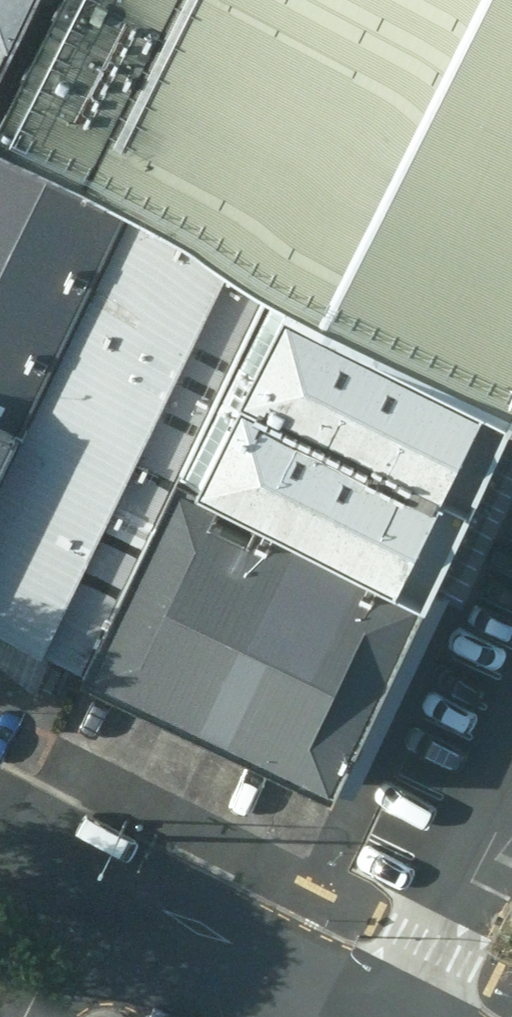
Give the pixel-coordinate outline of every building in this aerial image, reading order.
[(40,0),(0,0),(0,79),(40,0)] [(6,138),(141,200),(299,273),(511,371),(511,0),(73,0),(6,138)] [(0,135),(0,502),(141,200),(6,138),(0,135)] [(0,502),(0,613),(105,664),(206,454),(254,359),(299,273),(141,200),(0,502)] [(511,467),(511,371),(299,273),(254,359),(506,480),(511,467)] [(506,480),(254,359),(206,454),(461,575),(506,480)] [(461,575),(206,454),(105,664),(363,783),(461,575)]
